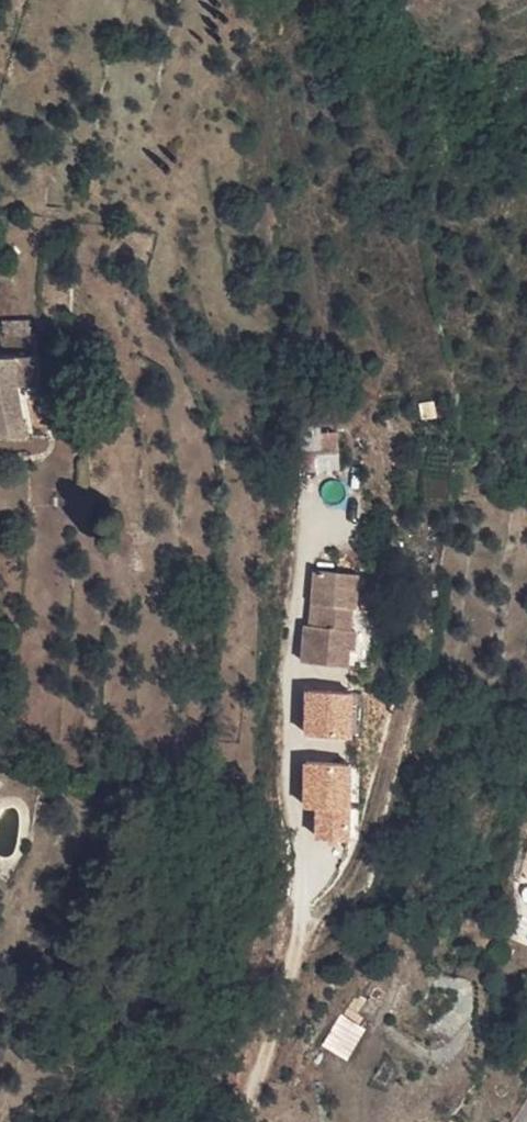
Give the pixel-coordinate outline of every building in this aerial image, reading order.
[(0,354),(0,436),(1,438),(63,437),(64,375),(45,375),(44,354),(0,354)] [(344,430),(318,431),(321,465),(346,464),(344,430)] [(318,431),(296,433),(301,466),(321,465),(318,431)] [(364,569),(316,565),(312,599),(315,600),(323,601),(322,624),(314,624),(308,624),(307,659),(360,661),(364,627),(349,624),(352,604),(360,605),(364,569)] [(323,601),(315,600),(314,624),(322,624),(323,601)] [(307,731),(359,730),(359,686),(306,687),(307,731)] [(317,803),(318,835),(357,833),(355,757),(305,758),(306,804),(317,803)] [(327,1046),(354,1057),(368,1022),(341,1011),(327,1046)]
